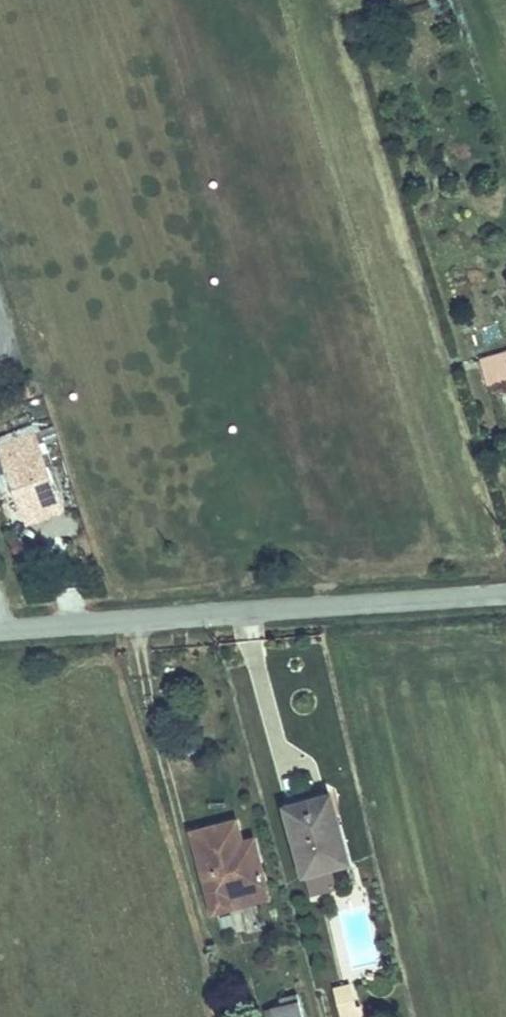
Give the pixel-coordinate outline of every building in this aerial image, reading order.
[(490,353),(498,381),(505,378),(505,349),(490,353)] [(59,511),(33,429),(0,440),(0,472),(6,470),(24,524),(33,521),(37,533),(58,526),(54,513),(59,511)] [(33,521),(24,524),(28,536),(37,533),(33,521)] [(323,802),(285,813),(305,881),(308,880),(312,897),(340,889),(335,873),(348,869),(337,831),(331,832),(323,802)] [(237,827),(194,838),(214,918),(233,913),(230,899),(266,890),(259,863),(247,866),(242,848),(237,827)] [(254,845),(242,848),(247,866),(259,863),(254,845)] [(266,890),(230,899),(233,913),(269,904),(266,890)] [(343,997),(349,1016),(370,1016),(369,1014),(365,1015),(359,992),(343,997)] [(302,1005),(277,1011),(279,1016),(305,1016),(302,1005)]
